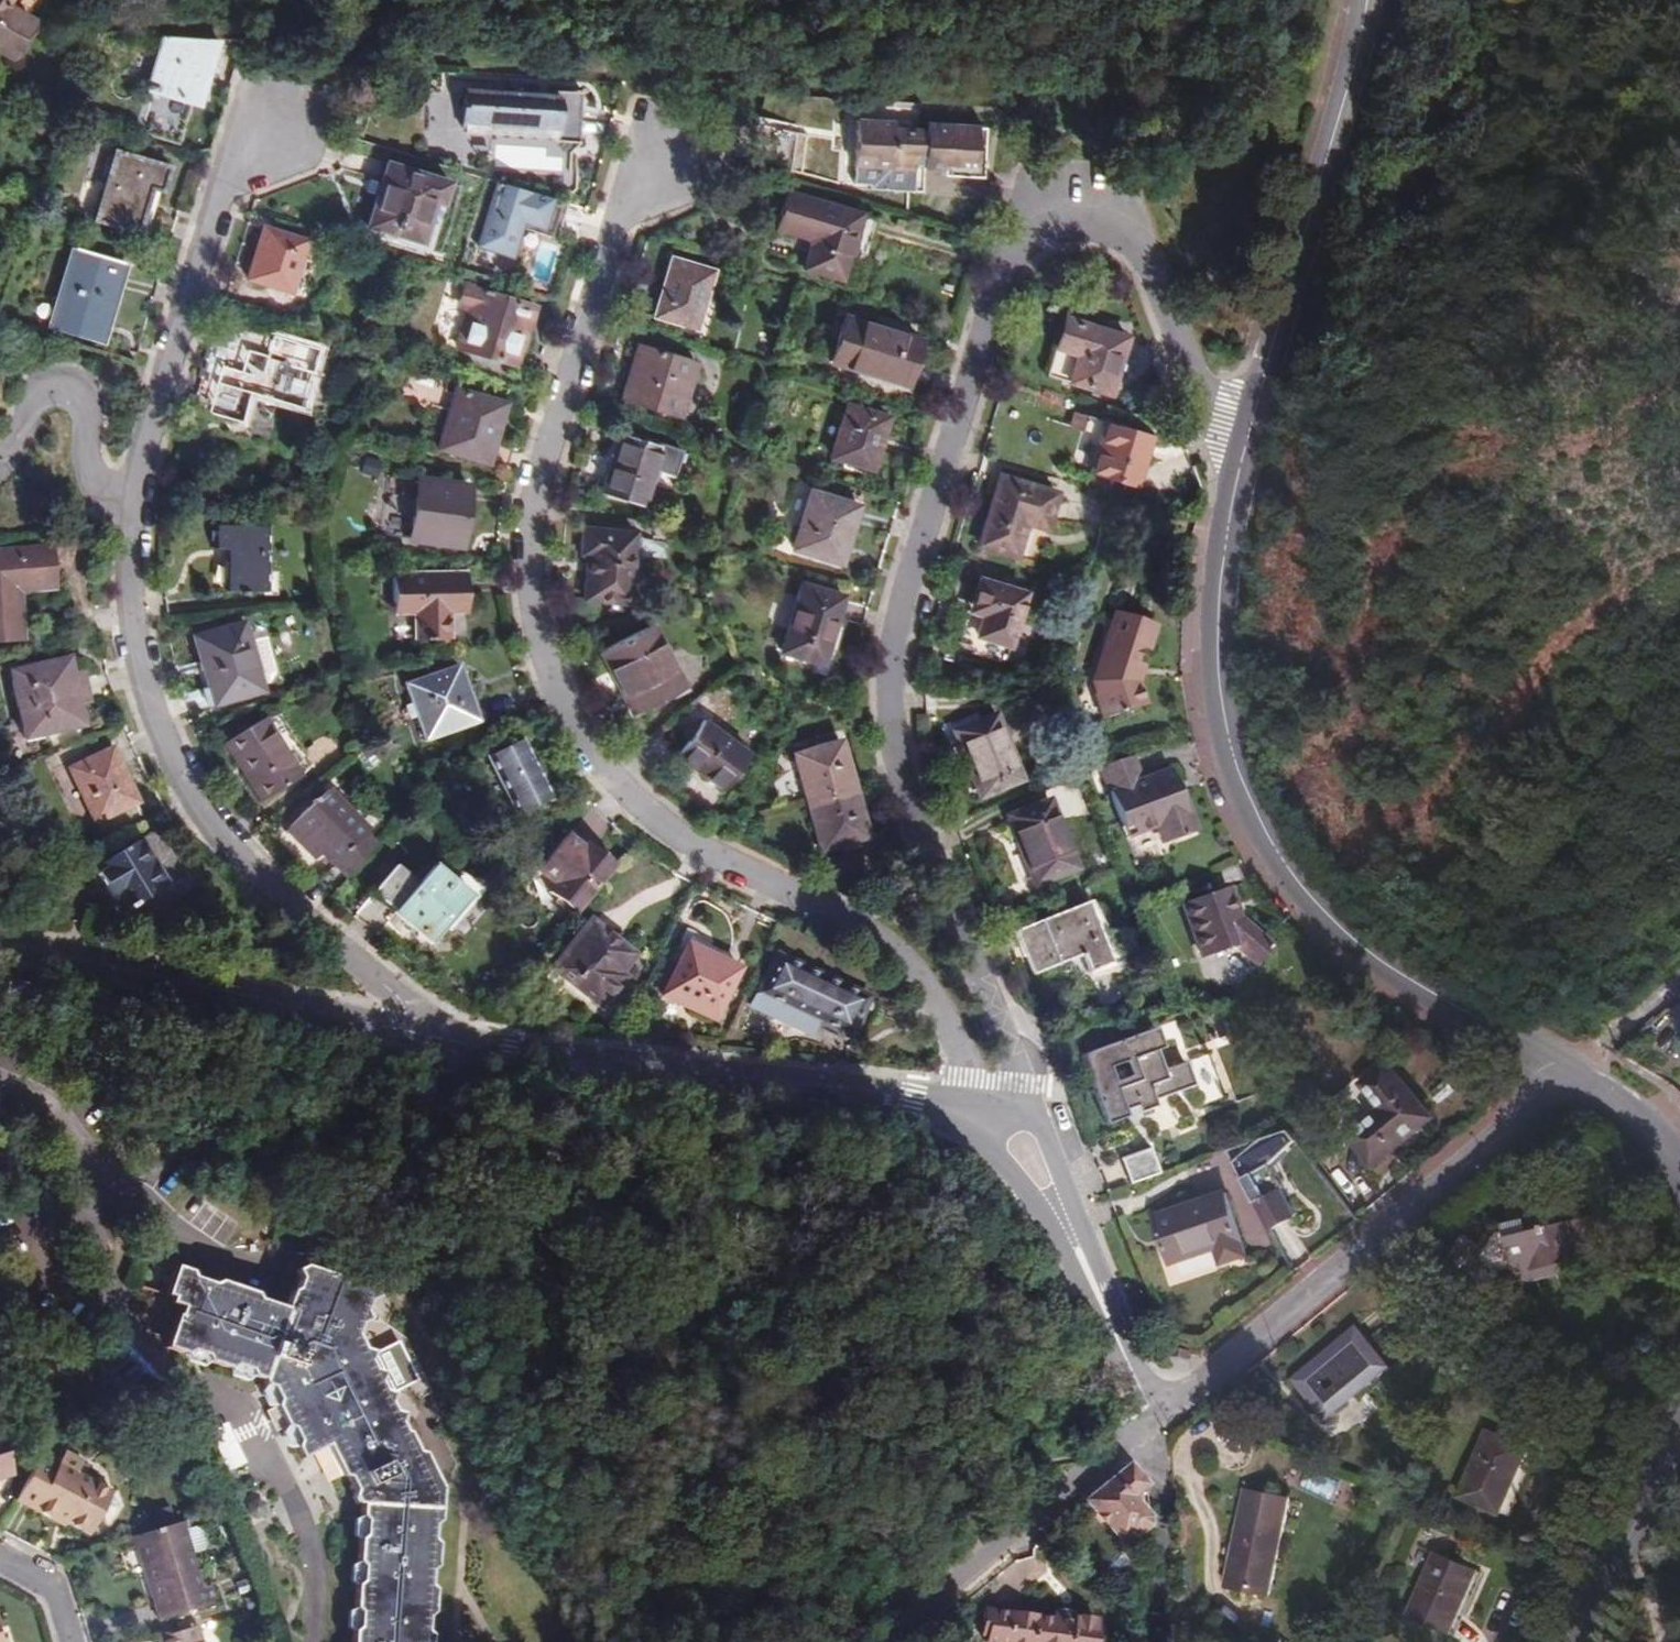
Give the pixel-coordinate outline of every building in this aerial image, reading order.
[(10,49),(30,14),(5,1),(5,0),(0,0),(0,44),(10,49)] [(198,101),(216,37),(167,33),(151,87),(161,91),(151,128),(182,138),(194,99),(198,101)] [(578,151),(580,95),(564,94),(564,100),(465,94),(463,136),(562,142),(561,164),(578,151)] [(908,173),(923,174),(932,175),(932,182),(973,185),(976,134),(926,131),(926,138),(883,135),(883,127),(856,126),(852,188),(868,189),(868,195),(907,197),(908,173)] [(160,192),(168,166),(114,150),(92,219),(135,232),(149,188),(160,192)] [(442,208),(449,186),(388,166),(367,230),(423,249),(436,206),(442,208)] [(922,199),(923,174),(908,173),(907,197),(922,199)] [(75,209),(86,212),(94,185),(83,182),(75,209)] [(493,183),(477,249),(513,258),(521,225),(545,231),(554,198),(493,183)] [(859,223),(784,201),(776,237),(807,246),(798,275),(839,287),(859,223)] [(305,241),(265,229),(251,280),(290,292),(305,241)] [(538,241),(533,278),(552,281),(557,244),(538,241)] [(82,337),(107,259),(62,244),(37,322),(82,337)] [(703,301),(711,273),(669,260),(650,320),(683,331),(693,298),(703,301)] [(526,330),(530,310),(446,284),(429,341),(511,366),(522,330),(526,330)] [(903,392),(917,344),(844,322),(830,369),(903,392)] [(261,376),(273,337),(235,326),(222,365),(261,376)] [(1126,343),(1067,326),(1058,354),(1078,359),(1070,389),(1111,400),(1126,343)] [(213,394),(246,405),(250,393),(299,408),(318,351),(273,337),(261,376),(222,365),(213,394)] [(676,419),(692,363),(638,346),(620,402),(676,419)] [(487,464),(504,403),(456,388),(436,449),(487,464)] [(241,421),(246,405),(213,394),(207,413),(241,421)] [(870,474),(887,424),(847,411),(831,462),(870,474)] [(1131,492),(1144,440),(1100,426),(1086,479),(1131,492)] [(637,507),(655,448),(618,436),(600,496),(637,507)] [(456,545),(467,486),(419,475),(406,535),(456,545)] [(1040,532),(1049,498),(994,482),(974,551),(1012,562),(1022,527),(1040,532)] [(843,564),(859,509),(810,493),(794,549),(843,564)] [(266,589),(270,524),(217,520),(216,545),(229,545),(228,586),(266,589)] [(629,602),(636,531),(582,526),(581,555),(587,555),(584,598),(629,602)] [(1034,566),(1046,536),(1032,531),(1020,560),(1034,566)] [(52,552),(0,555),(0,645),(20,644),(18,590),(54,589),(52,552)] [(466,609),(464,573),(392,575),(393,611),(416,610),(418,638),(448,637),(446,610),(466,609)] [(978,583),(970,607),(983,612),(981,617),(968,613),(966,617),(958,645),(971,649),(969,655),(1000,665),(1022,596),(978,583)] [(821,663),(832,623),(840,596),(799,584),(781,650),(821,663)] [(983,612),(970,607),(968,613),(981,617),(983,612)] [(1135,622),(1111,615),(1089,686),(1092,695),(1090,695),(1097,721),(1141,708),(1135,686),(1134,678),(1127,677),(1141,632),(1138,629),(1135,622)] [(267,687),(246,620),(198,633),(214,682),(207,685),(213,704),(267,687)] [(841,626),(832,623),(821,663),(829,666),(841,626)] [(683,688),(650,626),(601,652),(635,715),(683,688)] [(82,730),(69,665),(13,677),(27,742),(82,730)] [(482,722),(461,666),(411,683),(431,740),(482,722)] [(266,797),(303,771),(264,714),(226,738),(266,797)] [(1016,786),(991,721),(950,737),(974,803),(1016,786)] [(748,751),(701,722),(678,759),(726,789),(748,751)] [(556,794),(527,734),(494,751),(524,810),(556,794)] [(866,835),(838,743),(794,755),(822,848),(866,835)] [(103,824),(139,803),(111,755),(72,776),(103,824)] [(1100,768),(1127,852),(1195,830),(1173,764),(1142,774),(1136,756),(1100,768)] [(341,839),(363,861),(394,824),(386,818),(391,812),(349,771),(306,816),(318,829),(324,823),(341,839)] [(1073,874),(1048,808),(1010,823),(1034,888),(1073,874)] [(162,832),(154,819),(123,837),(129,849),(94,869),(120,913),(166,887),(142,843),(162,832)] [(324,823),(318,829),(335,845),(341,839),(324,823)] [(531,885),(581,918),(617,863),(567,830),(531,885)] [(142,843),(166,887),(206,921),(211,920),(213,892),(162,832),(142,843)] [(433,946),(472,897),(434,869),(419,886),(396,868),(374,897),(433,946)] [(1230,921),(1220,892),(1173,908),(1193,960),(1225,948),(1249,965),(1263,945),(1230,921)] [(1101,954),(1084,911),(1010,937),(1028,981),(1101,954)] [(621,950),(625,944),(592,918),(587,924),(621,950)] [(636,953),(625,944),(621,950),(587,924),(555,965),(605,1003),(628,975),(621,971),(636,953)] [(720,967),(723,961),(727,955),(693,939),(685,951),(720,967)] [(738,969),(723,961),(720,967),(685,951),(664,996),(714,1020),(738,969)] [(861,995),(772,952),(747,1005),(802,1032),(808,1019),(842,1036),(861,995)] [(27,1002),(29,985),(9,982),(7,1000),(27,1002)] [(1152,1036),(1144,1018),(1068,1047),(1097,1118),(1144,1099),(1143,1093),(1182,1076),(1174,1053),(1155,1060),(1147,1040),(1152,1036)] [(1205,1055),(1187,1063),(1194,1079),(1212,1071),(1205,1055)] [(1429,1123),(1389,1068),(1363,1087),(1384,1112),(1349,1140),(1372,1168),(1429,1123)] [(1303,1212),(1272,1157),(1297,1143),(1287,1126),(1232,1156),(1273,1229),(1303,1212)] [(1135,1181),(1165,1171),(1156,1144),(1126,1154),(1135,1181)] [(1243,1254),(1224,1191),(1151,1215),(1168,1265),(1214,1249),(1219,1263),(1243,1254)] [(233,1205),(206,1192),(190,1226),(217,1239),(233,1205)] [(1475,1234),(1450,1265),(1486,1292),(1502,1269),(1541,1260),(1545,1275),(1565,1271),(1564,1262),(1587,1257),(1578,1219),(1555,1224),(1551,1207),(1531,1211),(1530,1201),(1514,1204),(1517,1218),(1508,1220),(1511,1231),(1505,1241),(1501,1237),(1492,1245),(1475,1234)] [(353,1631),(352,1641),(431,1641),(428,1632),(427,1615),(433,1611),(435,1589),(430,1583),(430,1570),(436,1566),(437,1544),(433,1540),(433,1523),(439,1520),(440,1486),(423,1452),(417,1450),(409,1433),(405,1431),(400,1423),(403,1413),(395,1411),(390,1403),(392,1391),(373,1353),(364,1349),(355,1334),(360,1322),(368,1318),(364,1310),(368,1300),(375,1297),(372,1289),(303,1265),(289,1306),(287,1308),(284,1313),(265,1307),(266,1301),(259,1299),(256,1292),(221,1280),(214,1283),(194,1276),(191,1269),(177,1265),(167,1295),(173,1297),(171,1303),(182,1307),(181,1312),(177,1315),(167,1347),(187,1354),(194,1351),(207,1354),(210,1360),(231,1367),(236,1364),(251,1368),(254,1375),(261,1377),(265,1384),(272,1387),(279,1401),(286,1403),(294,1419),(294,1430),(308,1456),(331,1446),(344,1473),(352,1475),(358,1488),(354,1496),(357,1503),(361,1503),(361,1513),(366,1521),(366,1535),(359,1540),(358,1557),(363,1564),(364,1577),(356,1583),(355,1608),(360,1613),(360,1625),(353,1631)] [(1336,1399),(1344,1409),(1398,1363),(1361,1321),(1297,1376),(1325,1409),(1336,1399)] [(272,1387),(265,1384),(263,1392),(269,1405),(276,1407),(285,1427),(282,1432),(288,1446),(296,1449),(301,1459),(308,1456),(294,1430),(294,1419),(286,1403),(279,1401),(272,1387)] [(1333,1418),(1344,1409),(1336,1399),(1325,1409),(1333,1418)] [(206,1431),(225,1472),(247,1463),(229,1421),(206,1431)] [(1535,1447),(1494,1429),(1466,1493),(1507,1511),(1535,1447)] [(17,1473),(3,1431),(0,1432),(0,1478),(17,1473)] [(45,1454),(22,1501),(60,1521),(63,1516),(95,1531),(115,1490),(81,1472),(87,1460),(69,1450),(63,1463),(45,1454)] [(1129,1467),(1090,1499),(1122,1537),(1132,1529),(1137,1533),(1148,1526),(1143,1484),(1129,1467)] [(1294,1521),(1252,1509),(1231,1575),(1275,1588),(1294,1521)] [(366,1521),(361,1513),(355,1519),(353,1533),(359,1540),(366,1535),(366,1521)] [(207,1518),(198,1521),(200,1529),(191,1531),(199,1557),(216,1551),(207,1518)] [(198,1521),(135,1540),(138,1548),(147,1546),(165,1606),(170,1622),(183,1619),(225,1606),(221,1589),(208,1588),(199,1557),(191,1531),(200,1529),(198,1521)] [(147,1546),(138,1548),(128,1552),(140,1592),(153,1588),(160,1607),(165,1606),(147,1546)] [(1481,1568),(1439,1549),(1412,1612),(1453,1631),(1481,1568)] [(351,1578),(356,1583),(364,1577),(363,1564),(358,1557),(352,1565),(351,1578)] [(347,1626),(353,1631),(360,1625),(360,1613),(355,1608),(349,1611),(347,1626)] [(1055,1617),(1054,1620),(991,1612),(987,1641),(1093,1641),(1095,1621),(1055,1617)] [(161,1625),(166,1639),(187,1633),(183,1619),(170,1622),(161,1625)] [(9,1635),(4,1635),(0,1625),(0,1641),(11,1641),(9,1635)] [(166,1639),(166,1641),(209,1641),(205,1628),(187,1633),(166,1639)]
